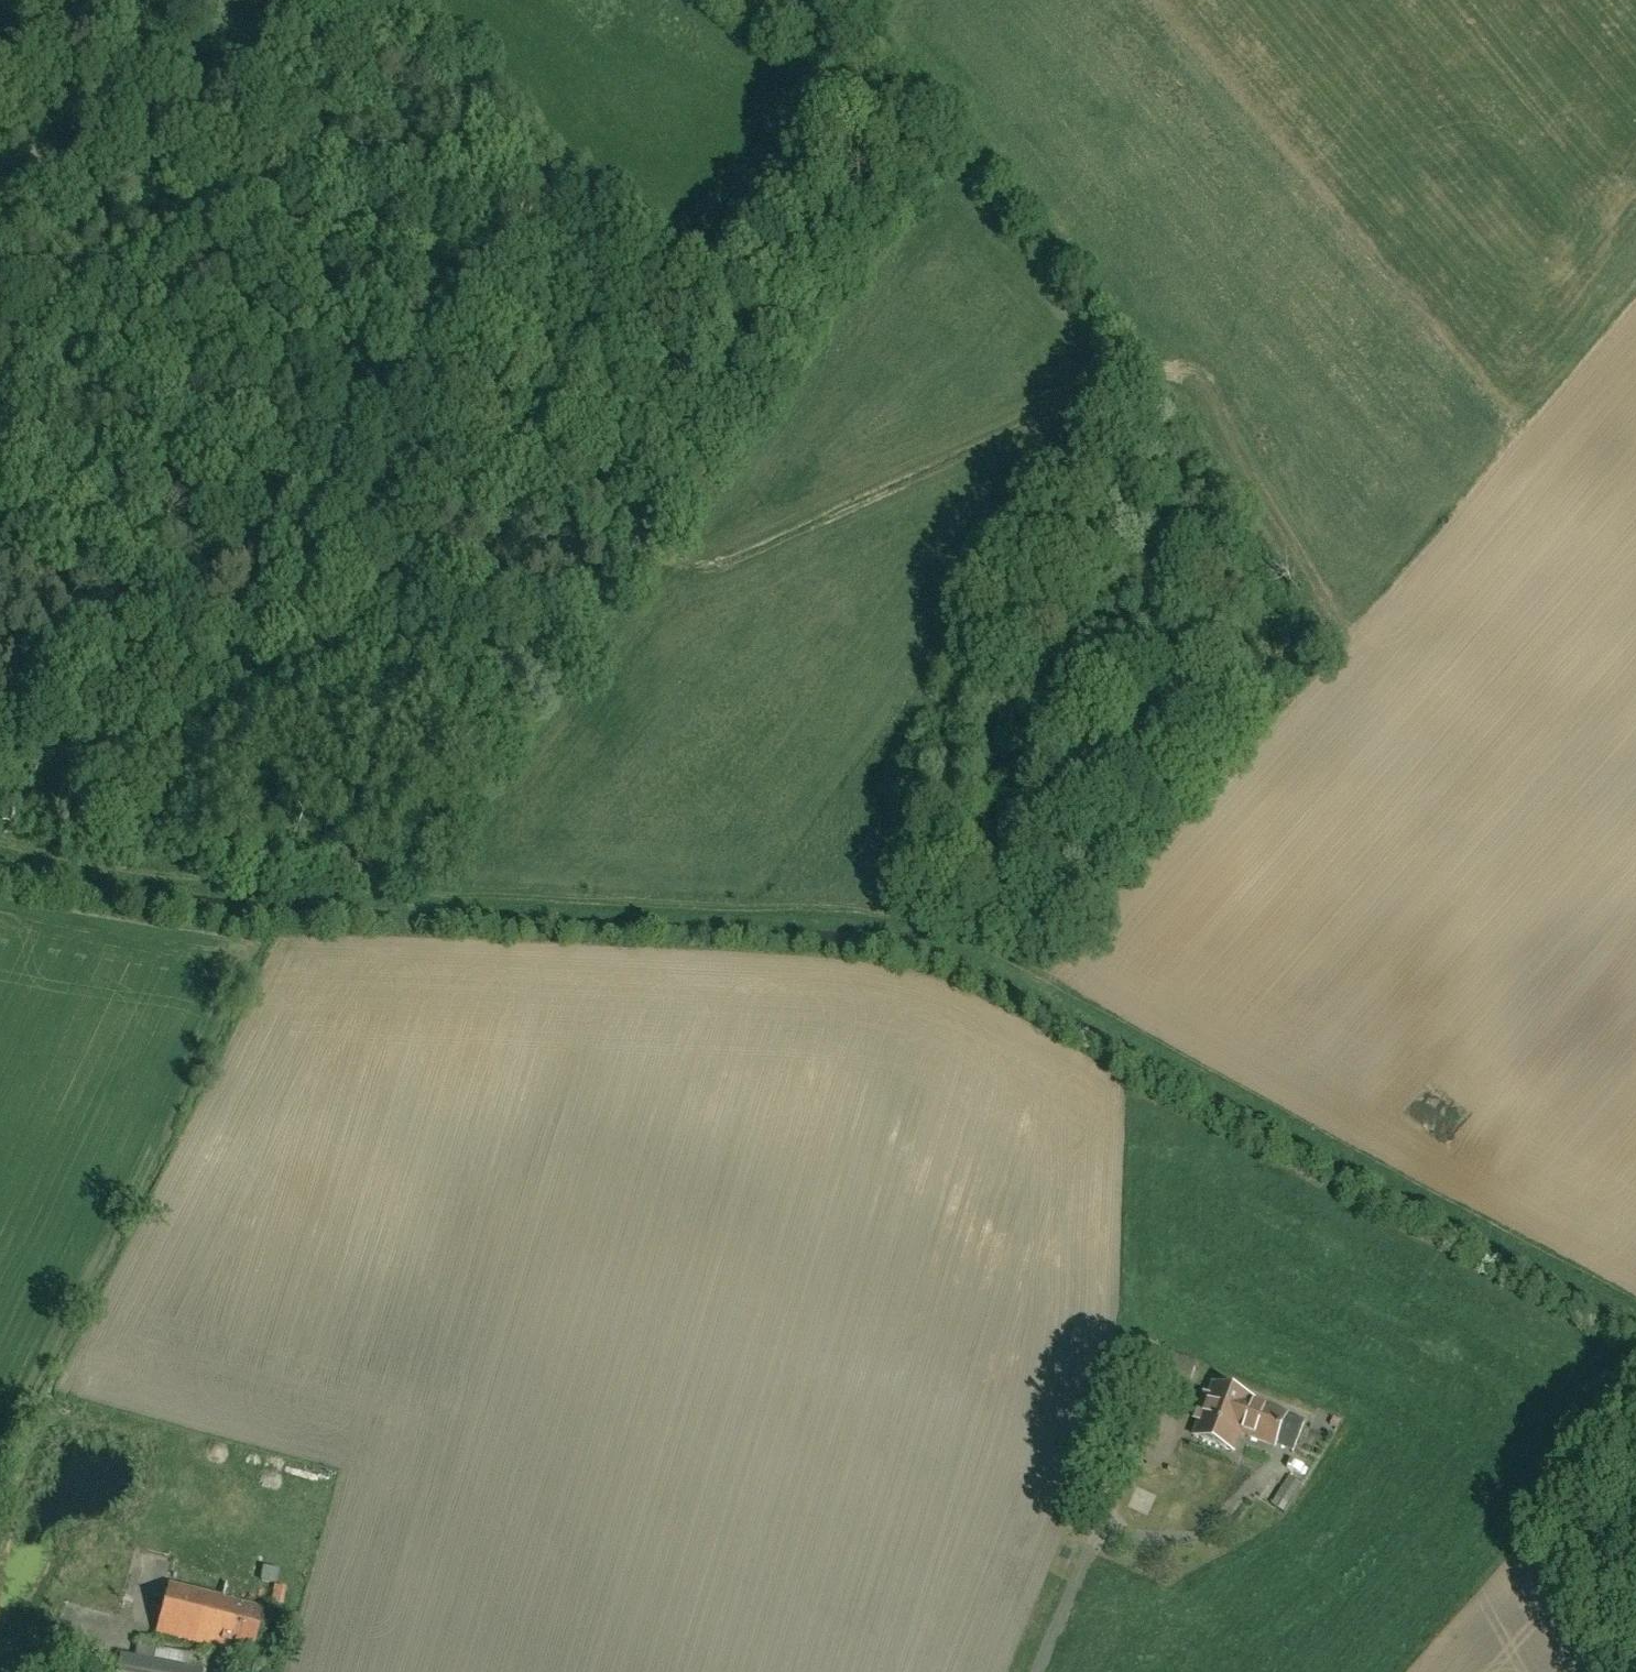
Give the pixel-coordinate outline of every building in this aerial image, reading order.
[(1185,1405),(1195,1368),(1198,1361),(1141,1343),(1139,1349),(1138,1349),(1126,1386),(1152,1393),(1185,1405)] [(1199,1421),(1194,1436),(1233,1451),(1240,1432),(1275,1445),(1277,1440),(1287,1414),(1252,1402),(1251,1401),(1252,1399),(1213,1385),(1206,1403),(1202,1401),(1195,1420),(1199,1421)] [(1280,1505),(1293,1512),(1309,1481),(1297,1474),(1280,1505)] [(263,1643),(267,1624),(259,1622),(263,1609),(222,1599),(240,1528),(186,1515),(156,1633),(210,1646),(210,1644),(251,1654),(255,1641),(263,1643)] [(281,1604),(285,1587),(273,1584),(269,1601),(281,1604)] [(136,1656),(121,1653),(117,1671),(201,1671),(202,1669),(199,1668),(201,1657),(138,1644),(136,1656)]
